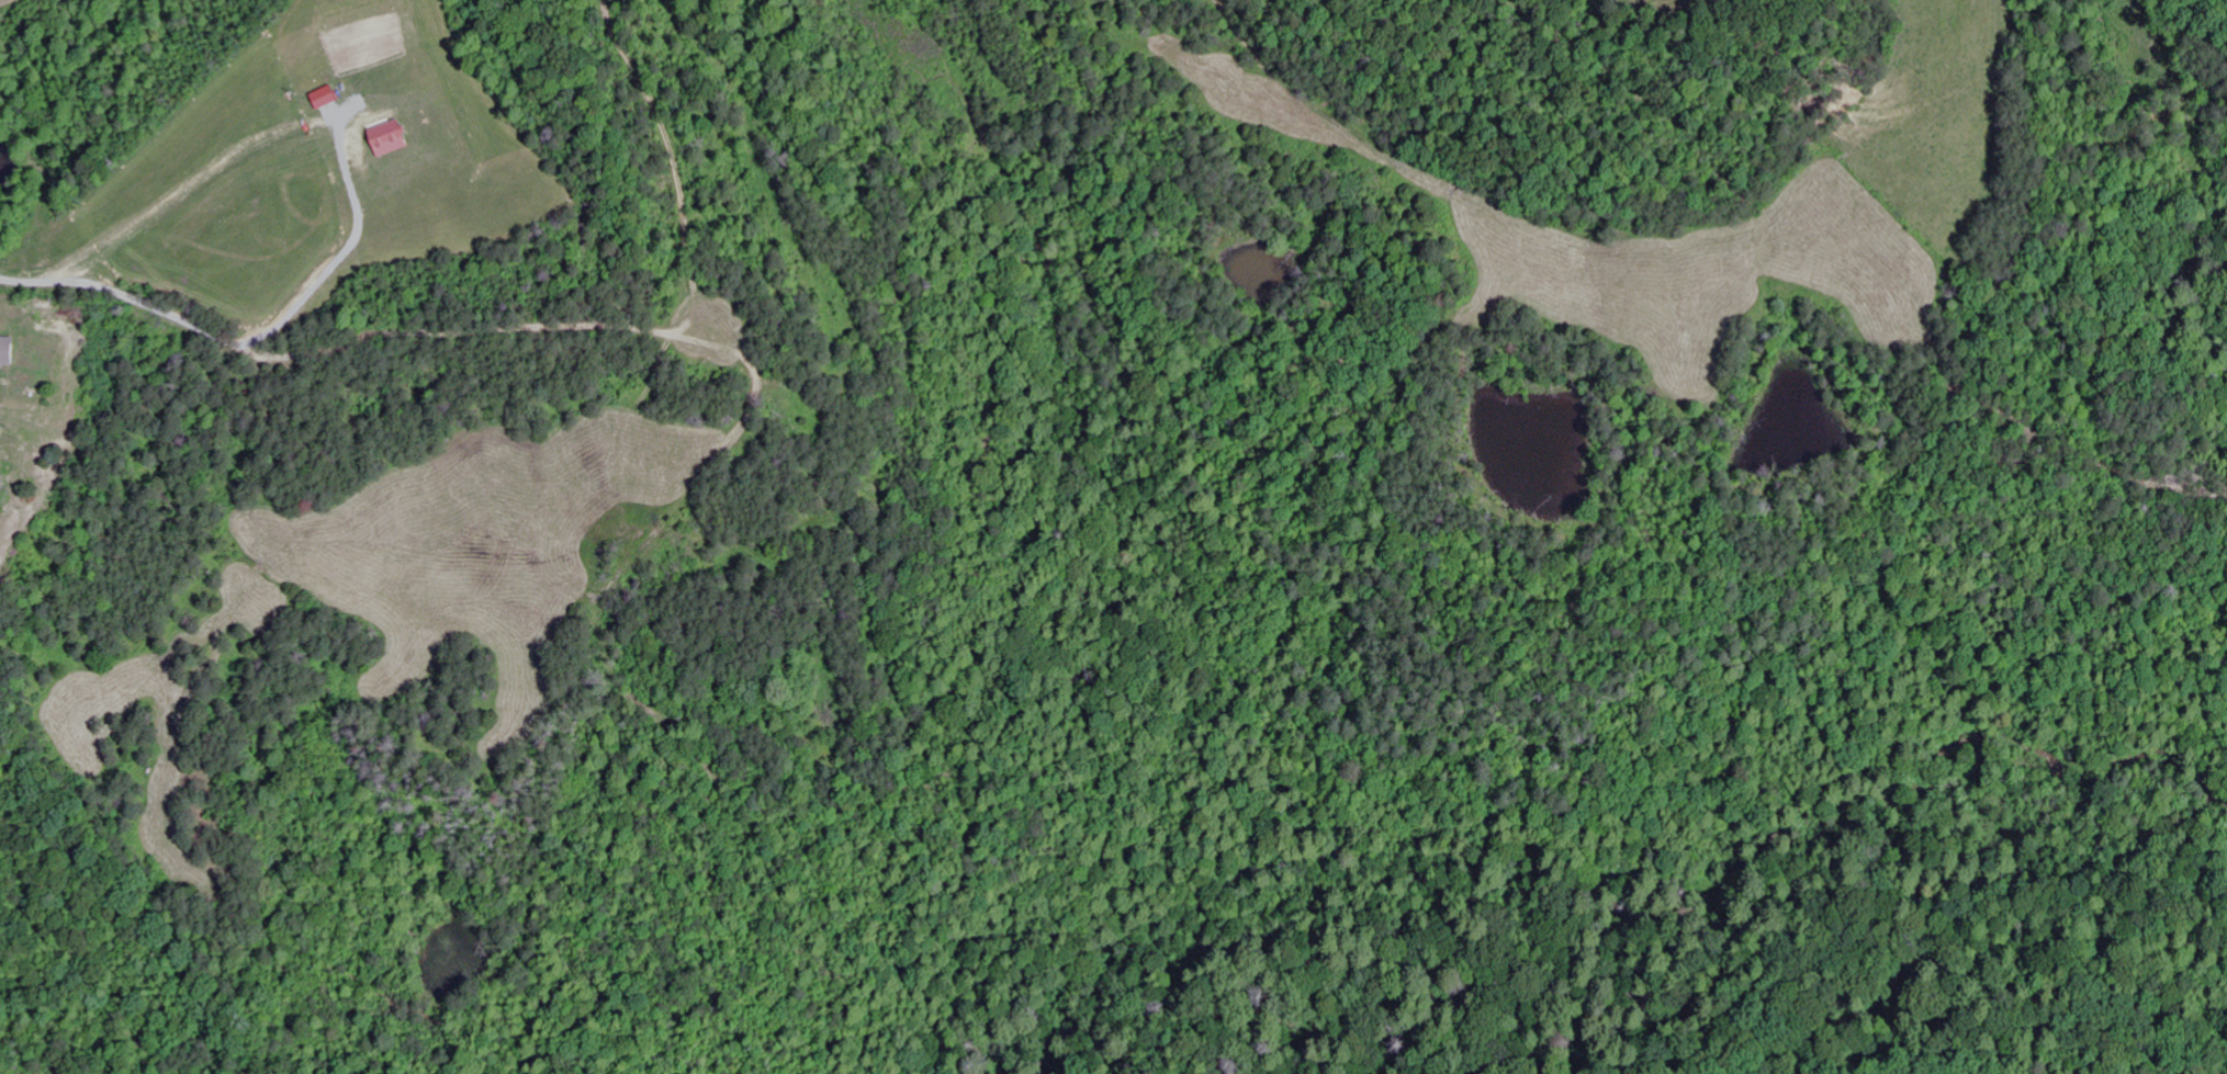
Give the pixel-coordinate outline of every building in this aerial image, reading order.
[(316,96),(324,112),(345,102),(338,86),(316,96)] [(0,338),(0,366),(18,366),(19,339),(0,338)]
